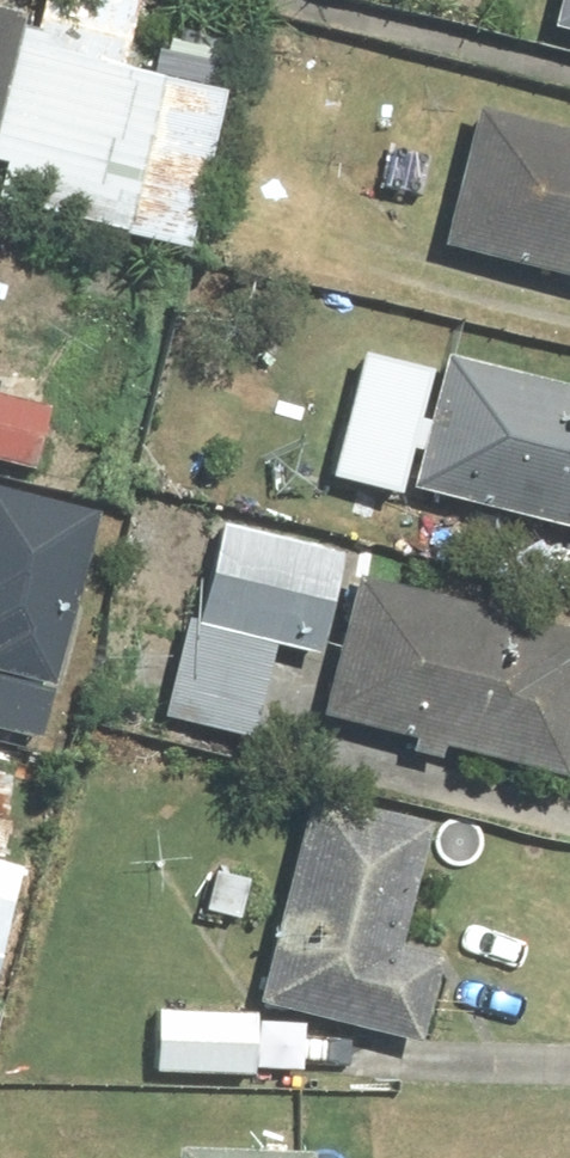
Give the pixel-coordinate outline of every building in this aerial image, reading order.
[(25,66),(107,83),(125,2),(117,0),(39,0),(25,66)] [(540,35),(569,42),(569,0),(549,0),(540,35)] [(11,17),(0,14),(0,60),(11,17)] [(203,95),(141,83),(110,235),(172,247),(203,95)] [(431,254),(569,287),(569,144),(464,118),(431,254)] [(386,502),(419,375),(351,357),(317,484),(386,502)] [(434,363),(399,494),(569,540),(569,399),(434,363)] [(26,481),(51,390),(0,376),(0,474),(26,481)] [(0,487),(0,740),(32,746),(84,505),(0,487)] [(332,559),(209,526),(156,722),(242,746),(268,650),(305,660),(332,559)] [(314,719),(549,786),(569,712),(569,640),(354,579),(314,719)] [(299,803),(249,1009),(407,1047),(429,958),(388,948),(417,831),(299,803)] [(19,867),(0,862),(0,952),(19,867)] [(145,1010),(142,1076),(243,1080),(246,1014),(145,1010)]
